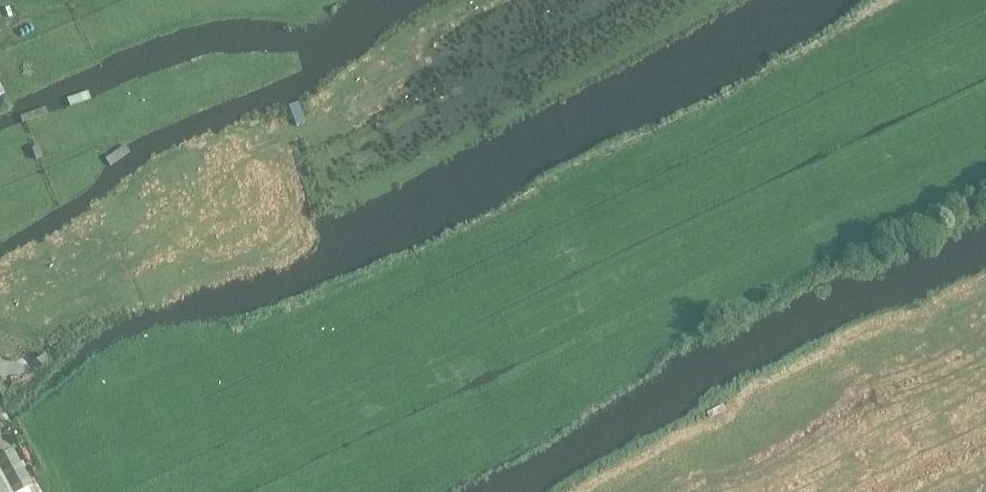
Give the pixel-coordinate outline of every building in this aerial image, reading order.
[(0,458),(0,466),(14,491),(25,491),(35,486),(16,450),(0,458)]
